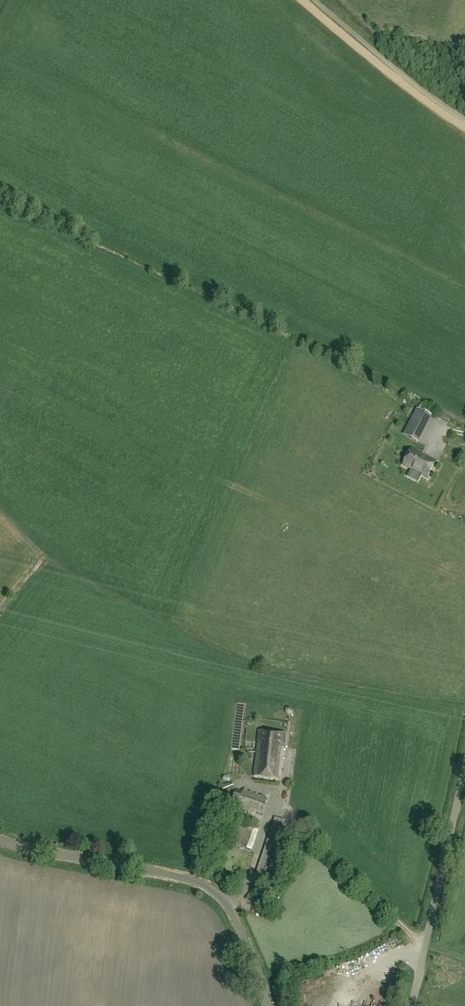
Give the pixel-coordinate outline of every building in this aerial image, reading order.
[(433,417),(417,409),(404,435),(419,443),(433,417)] [(412,449),(404,465),(428,477),(436,461),(412,449)] [(275,757),(283,757),(286,734),(260,731),(257,753),(266,754),(266,756),(275,757)] [(281,780),(283,757),(275,757),(266,756),(266,754),(257,753),(254,777),(281,780)] [(224,794),(235,789),(232,782),(221,786),(224,794)] [(263,815),(269,798),(244,790),(238,788),(232,804),(239,806),(263,815)] [(302,847),(305,836),(289,831),(291,824),(276,819),(256,876),(272,882),(285,842),(302,847)] [(254,850),(261,830),(256,828),(249,848),(254,850)]
